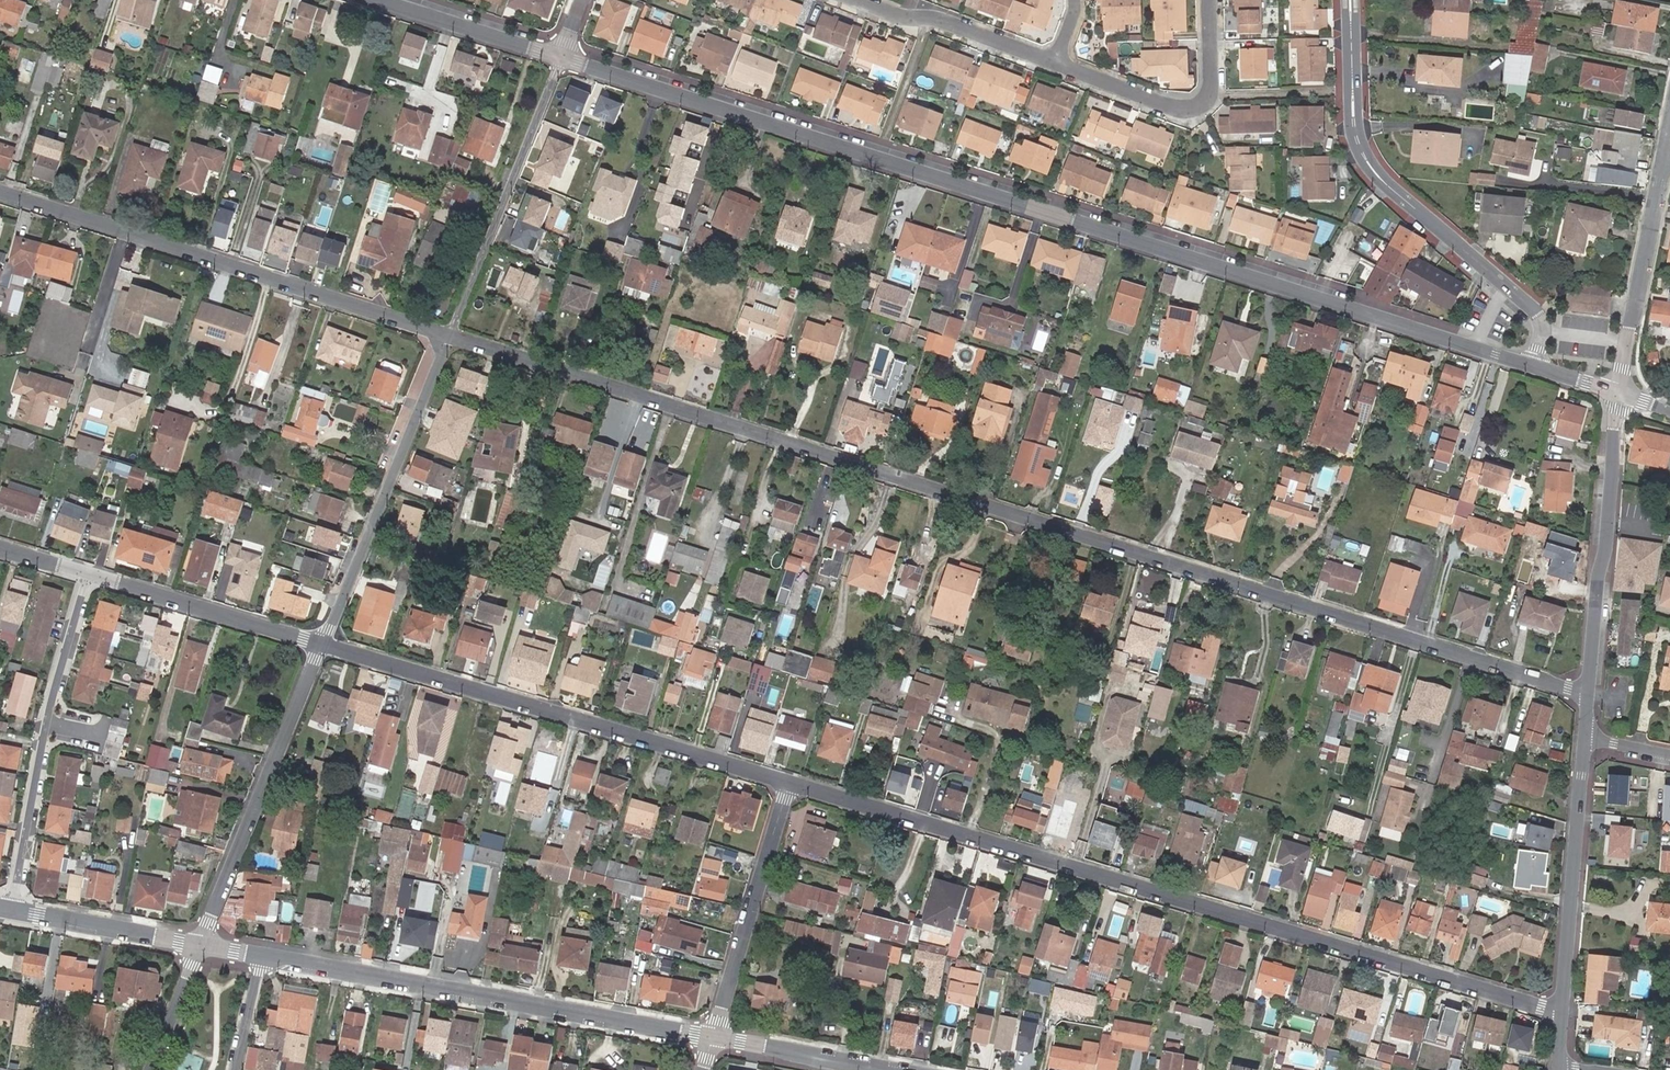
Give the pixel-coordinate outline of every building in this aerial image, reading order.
[(32,7),(10,0),(0,0),(0,20),(25,29),(32,7)] [(72,2),(66,0),(63,0),(56,21),(65,24),(72,2)] [(100,6),(108,8),(110,0),(102,0),(100,6)] [(117,19),(149,29),(158,0),(123,0),(117,19)] [(228,0),(205,0),(205,2),(226,9),(228,0)] [(250,33),(267,39),(279,0),(260,0),(250,33)] [(507,5),(517,9),(518,7),(548,18),(555,0),(509,0),(507,5)] [(594,34),(617,43),(631,7),(614,0),(608,0),(594,34)] [(743,8),(752,12),(756,0),(721,0),(743,8)] [(752,12),(750,16),(750,17),(744,34),(745,34),(751,36),(757,19),(775,26),(778,19),(794,26),(801,7),(784,0),(782,4),(773,0),(756,0),(752,12)] [(1004,19),(1004,18),(1011,0),(964,0),(963,3),(977,8),(1004,19)] [(1046,12),(1051,0),(1028,0),(1027,2),(1026,5),(1014,0),(1011,0),(1004,18),(1010,21),(1019,25),(1020,21),(1039,29),(1046,12)] [(1100,1),(1105,1),(1105,23),(1123,23),(1140,23),(1139,0),(1119,1),(1119,0),(1100,0),(1100,1)] [(1172,40),(1171,30),(1172,30),(1180,30),(1179,0),(1156,0),(1156,11),(1157,40),(1169,40),(1172,40)] [(1238,11),(1239,32),(1261,31),(1260,0),(1238,0),(1238,11)] [(1291,29),(1312,29),(1312,20),(1323,20),(1323,8),(1316,8),(1316,0),(1291,0),(1291,29)] [(1435,12),(1437,12),(1465,14),(1467,0),(1436,0),(1435,12)] [(1542,0),(1528,0),(1526,19),(1538,20),(1540,12),(1542,0)] [(312,32),(314,24),(322,26),(327,10),(303,3),(295,27),(312,32)] [(1617,4),(1611,26),(1616,27),(1652,34),(1652,35),(1657,12),(1617,4)] [(108,8),(100,6),(97,16),(105,18),(108,8)] [(738,26),(736,31),(743,34),(744,34),(750,17),(750,16),(752,12),(743,8),(741,14),(747,16),(742,27),(738,26)] [(1050,14),(1046,12),(1039,29),(1042,30),(1050,14)] [(1437,12),(1435,35),(1464,37),(1467,15),(1465,14),(1437,12)] [(41,18),(31,14),(27,27),(37,30),(41,18)] [(856,43),(861,30),(824,15),(820,23),(818,22),(812,35),(850,49),(853,42),(856,43)] [(147,34),(149,29),(117,19),(115,23),(147,34)] [(1538,20),(1526,19),(1517,19),(1515,43),(1510,43),(1509,54),(1531,56),(1534,43),(1538,20)] [(640,20),(631,44),(640,47),(642,43),(657,49),(655,53),(663,56),(672,32),(640,20)] [(1312,20),(1312,29),(1323,28),(1323,20),(1312,20)] [(1652,34),(1616,27),(1613,42),(1621,44),(1620,50),(1647,56),(1652,34)] [(684,40),(687,32),(679,28),(676,37),(684,40)] [(736,31),(733,30),(731,36),(741,40),(743,34),(736,31)] [(429,40),(410,34),(403,56),(422,62),(429,40)] [(718,72),(727,76),(739,46),(709,34),(698,60),(709,65),(720,69),(718,72)] [(744,34),(743,34),(741,40),(749,43),(751,36),(745,34),(744,34)] [(1318,48),(1317,38),(1292,38),(1292,48),(1298,49),(1299,83),(1324,83),(1324,67),(1324,48),(1318,48)] [(894,70),(897,62),(904,46),(888,40),(886,44),(873,39),(871,43),(863,40),(857,56),(894,70)] [(3,40),(0,52),(0,59),(15,63),(20,45),(3,40)] [(640,47),(655,53),(657,49),(642,43),(640,47)] [(1547,46),(1534,43),(1531,56),(1530,62),(1543,65),(1547,46)] [(970,89),(978,67),(971,64),(973,59),(935,45),(925,68),(963,82),(961,86),(957,101),(964,104),(970,89)] [(1242,49),(1242,78),(1266,78),(1265,49),(1242,49)] [(95,51),(90,66),(106,71),(112,56),(95,51)] [(757,81),(769,85),(777,64),(743,51),(734,76),(745,80),(746,77),(757,81)] [(1185,51),(1140,51),(1140,59),(1140,71),(1140,74),(1159,74),(1159,78),(1168,78),(1177,78),(1185,78),(1185,51)] [(55,56),(42,52),(30,89),(43,93),(47,81),(52,65),(55,56)] [(485,65),(486,61),(458,52),(452,71),(487,82),(492,68),(485,65)] [(846,61),(849,54),(845,52),(839,68),(845,70),(849,62),(846,61)] [(1509,54),(1505,83),(1526,86),(1529,70),(1530,62),(1531,56),(1509,54)] [(1455,61),(1420,57),(1418,80),(1436,82),(1436,85),(1452,86),(1455,61)] [(1530,62),(1529,70),(1541,73),(1543,65),(1530,62)] [(997,70),(980,63),(978,67),(970,89),(969,93),(1009,107),(1012,99),(1017,87),(1019,82),(996,73),(997,70)] [(1579,85),(1619,94),(1624,72),(1583,63),(1579,85)] [(62,68),(52,65),(47,81),(56,84),(62,68)] [(827,99),(834,101),(840,85),(802,70),(793,92),(806,97),(812,99),(824,104),(827,99)] [(1020,78),(997,70),(996,73),(1019,82),(1020,78)] [(206,71),(203,81),(216,85),(219,75),(206,71)] [(297,83),(284,79),(282,86),(282,89),(279,99),(273,97),(275,86),(253,80),(248,78),(244,92),(246,92),(245,97),(288,111),(297,83)] [(282,89),(282,86),(254,78),(253,80),(275,86),(282,89)] [(197,100),(213,105),(219,86),(216,85),(203,81),(197,100)] [(571,83),(564,106),(593,115),(600,92),(571,83)] [(838,106),(854,113),(868,118),(867,121),(876,124),(884,102),(885,98),(887,98),(889,92),(880,89),(877,94),(876,96),(846,85),(838,106)] [(282,89),(275,86),(273,97),(279,99),(282,89)] [(333,86),(322,120),(345,127),(356,93),(333,86)] [(1069,97),(1055,92),(1038,86),(1030,106),(1047,113),(1044,120),(1063,128),(1065,120),(1061,118),(1069,97)] [(1017,87),(1012,99),(1022,103),(1027,91),(1017,87)] [(1056,89),(1055,92),(1069,97),(1061,118),(1065,120),(1075,96),(1056,89)] [(595,113),(622,126),(632,105),(605,92),(595,113)] [(968,96),(965,104),(971,107),(974,102),(973,98),(968,96)] [(904,100),(896,122),(901,124),(909,102),(904,100)] [(960,115),(964,104),(957,101),(953,112),(960,115)] [(917,129),(916,133),(932,139),(940,114),(909,102),(901,124),(917,129)] [(1292,108),(1292,145),(1303,145),(1303,140),(1314,140),(1322,140),(1320,108),(1292,108)] [(1609,125),(1646,128),(1648,112),(1611,108),(1609,125)] [(405,110),(393,147),(419,156),(432,116),(421,113),(420,116),(405,110)] [(1105,120),(1107,117),(1091,111),(1089,114),(1105,120)] [(1258,112),(1250,112),(1229,112),(1230,118),(1230,132),(1274,132),(1274,111),(1258,112)] [(868,118),(854,113),(852,116),(867,121),(868,118)] [(1125,148),(1131,130),(1124,127),(1125,124),(1107,117),(1105,120),(1089,114),(1083,131),(1092,135),(1125,148)] [(1588,117),(1575,114),(1573,124),(1585,127),(1588,117)] [(92,141),(98,143),(110,147),(118,125),(86,116),(73,153),(87,157),(92,141)] [(343,152),(350,154),(361,119),(354,117),(349,135),(351,136),(346,149),(344,149),(343,152)] [(1538,118),(1532,117),(1530,127),(1536,129),(1538,118)] [(1230,132),(1230,118),(1220,118),(1221,133),(1230,132)] [(345,127),(322,120),(320,126),(343,133),(345,127)] [(964,144),(978,150),(992,155),(1000,134),(972,123),(965,120),(957,141),(964,144)] [(477,121),(465,151),(490,160),(503,130),(477,121)] [(1163,132),(1158,130),(1142,124),(1135,121),(1125,148),(1132,150),(1133,147),(1148,153),(1145,160),(1160,166),(1163,160),(1173,137),(1163,132)] [(283,137),(258,128),(259,125),(252,123),(243,151),(252,154),(252,157),(271,162),(277,144),(281,145),(283,137)] [(900,127),(916,133),(917,129),(901,124),(900,127)] [(1092,135),(1083,131),(1081,138),(1089,142),(1092,135)] [(1432,155),(1431,161),(1452,163),(1456,136),(1415,132),(1412,153),(1432,155)] [(1617,155),(1615,166),(1632,169),(1638,137),(1621,134),(1616,133),(1614,142),(1619,142),(1617,155)] [(1044,135),(1039,145),(1053,151),(1057,140),(1044,135)] [(437,136),(429,161),(441,165),(449,140),(437,136)] [(135,145),(122,189),(142,195),(149,174),(159,177),(166,154),(164,154),(167,143),(153,139),(150,150),(135,145)] [(1030,163),(1046,169),(1053,151),(1039,145),(1026,140),(1023,147),(1015,144),(1009,160),(1028,167),(1030,163)] [(1517,144),(1496,140),(1491,164),(1510,168),(1509,172),(1528,176),(1535,144),(1518,141),(1517,144)] [(93,158),(98,143),(92,141),(87,157),(93,158)] [(219,170),(225,153),(193,143),(180,186),(202,192),(210,167),(219,170)] [(1084,147),(1074,143),(1072,148),(1082,152),(1084,147)] [(0,146),(0,167),(7,169),(13,150),(0,146)] [(1248,147),(1227,147),(1228,156),(1233,156),(1233,167),(1234,181),(1234,191),(1240,191),(1255,191),(1254,155),(1248,156),(1248,155),(1248,147)] [(992,155),(978,150),(977,154),(991,158),(992,155)] [(346,168),(350,154),(343,152),(338,165),(346,168)] [(575,159),(559,153),(552,172),(582,184),(590,165),(582,162),(584,158),(576,155),(575,159)] [(1411,158),(1431,161),(1432,155),(1412,153),(1411,158)] [(53,183),(60,162),(39,155),(31,176),(53,183)] [(1108,174),(1086,166),(1077,162),(1078,158),(1069,155),(1059,179),(1067,183),(1079,187),(1083,189),(1100,195),(1108,174)] [(1300,165),(1300,156),(1292,156),(1292,165),(1300,165)] [(1321,166),(1321,156),(1300,156),(1300,165),(1300,166),(1300,167),(1300,177),(1301,201),(1332,200),(1332,182),(1328,182),(1326,182),(1321,182),(1321,166)] [(1077,162),(1086,166),(1089,161),(1079,157),(1078,158),(1077,162)] [(238,159),(233,177),(240,179),(246,161),(238,159)] [(462,180),(465,173),(462,172),(466,162),(457,159),(450,176),(462,180)] [(684,188),(683,191),(690,193),(699,166),(679,160),(676,169),(681,171),(676,185),(684,188)] [(1044,173),(1046,169),(1030,163),(1028,167),(1044,173)] [(344,176),(346,168),(338,165),(335,173),(344,176)] [(1589,179),(1595,180),(1598,167),(1592,165),(1589,179)] [(1599,167),(1597,182),(1637,186),(1638,170),(1599,167)] [(597,189),(601,190),(597,201),(596,203),(594,207),(594,209),(609,215),(612,222),(624,217),(636,185),(628,182),(627,184),(612,178),(613,176),(604,172),(597,189)] [(1174,188),(1165,215),(1183,221),(1184,218),(1206,225),(1208,221),(1218,225),(1225,205),(1183,192),(1188,178),(1178,175),(1174,188)] [(1496,177),(1477,175),(1475,186),(1495,188),(1496,177)] [(1128,176),(1119,197),(1159,212),(1164,199),(1167,191),(1160,189),(1128,176)] [(450,181),(446,189),(454,192),(457,184),(450,181)] [(454,192),(451,198),(465,204),(470,190),(457,184),(454,192)] [(428,199),(398,188),(394,200),(423,212),(426,206),(428,199)] [(454,192),(446,189),(439,206),(444,207),(447,209),(451,198),(454,192)] [(736,234),(751,201),(727,191),(712,224),(736,234)] [(866,214),(872,196),(858,191),(842,241),(858,246),(860,240),(876,245),(884,219),(866,214)] [(1244,196),(1255,200),(1255,191),(1240,191),(1240,195),(1244,196)] [(532,192),(511,241),(539,253),(560,203),(532,192)] [(1482,198),(1479,232),(1518,236),(1522,202),(1482,198)] [(751,201),(736,234),(744,238),(758,205),(751,201)] [(230,205),(219,233),(234,238),(244,211),(230,205)] [(1584,231),(1586,231),(1604,235),(1609,214),(1570,205),(1561,245),(1582,251),(1585,237),(1582,236),(1584,231)] [(432,208),(426,206),(423,212),(421,217),(428,220),(432,208)] [(786,206),(781,221),(775,237),(801,246),(806,234),(812,215),(804,213),(804,211),(795,207),(794,210),(786,206)] [(559,207),(553,219),(562,223),(568,211),(559,207)] [(1260,242),(1268,245),(1268,244),(1273,232),(1276,221),(1236,208),(1230,228),(1247,234),(1252,236),(1261,239),(1260,242)] [(592,214),(612,222),(609,215),(594,209),(592,214)] [(699,211),(694,221),(702,225),(707,214),(699,211)] [(386,226),(381,224),(369,258),(384,263),(383,266),(398,271),(413,223),(389,215),(386,226)] [(20,217),(15,232),(21,234),(26,218),(20,217)] [(1184,218),(1183,221),(1205,228),(1206,225),(1184,218)] [(567,219),(563,233),(572,236),(577,222),(567,219)] [(702,225),(694,221),(689,237),(688,241),(687,244),(693,247),(695,241),(711,248),(717,237),(712,234),(713,230),(702,225)] [(1282,223),(1277,221),(1276,221),(1273,232),(1268,244),(1275,246),(1282,223)] [(1305,258),(1314,231),(1305,228),(1283,221),(1275,246),(1274,248),(1283,251),(1284,249),(1290,252),(1296,254),(1296,255),(1305,258)] [(283,256),(282,258),(290,260),(300,227),(284,222),(282,229),(277,228),(269,252),(283,256)] [(369,258),(381,224),(375,222),(373,227),(370,226),(361,256),(369,258)] [(417,261),(427,266),(443,227),(432,222),(417,261)] [(996,251),(1022,259),(1029,237),(1020,234),(1012,231),(1007,230),(991,225),(984,247),(996,251)] [(925,262),(934,234),(906,226),(897,253),(925,262)] [(1401,226),(1365,291),(1390,306),(1400,287),(1407,291),(1410,286),(1452,310),(1466,283),(1417,256),(1426,240),(1401,226)] [(688,241),(689,237),(666,230),(661,247),(667,249),(684,254),(687,244),(688,241)] [(317,266),(325,240),(304,234),(296,260),(317,266)] [(961,243),(934,234),(925,262),(952,270),(961,243)] [(569,237),(562,235),(559,243),(567,246),(569,237)] [(35,270),(42,244),(16,237),(8,263),(15,265),(13,271),(33,277),(35,271),(35,270)] [(651,244),(630,237),(625,252),(646,259),(651,244)] [(326,238),(317,266),(325,269),(326,262),(339,267),(346,244),(326,238)] [(1060,245),(1039,239),(1038,244),(1059,251),(1060,245)] [(76,253),(42,244),(35,270),(68,279),(76,253)] [(1038,244),(1031,266),(1068,278),(1076,280),(1084,253),(1077,251),(1060,245),(1059,251),(1038,244)] [(625,249),(610,245),(606,259),(621,263),(625,249)] [(667,249),(661,247),(657,258),(664,260),(667,249)] [(664,260),(680,265),(684,254),(667,249),(664,260)] [(540,250),(536,266),(550,271),(555,256),(540,250)] [(995,257),(1020,265),(1022,259),(996,251),(995,257)] [(1076,280),(1075,283),(1096,289),(1105,260),(1084,253),(1076,280)] [(367,265),(369,258),(361,256),(359,263),(367,265)] [(384,263),(369,258),(367,265),(397,274),(398,271),(383,266),(384,263)] [(624,285),(626,285),(642,290),(658,295),(666,270),(633,259),(624,285)] [(778,266),(760,261),(755,274),(774,280),(778,266)] [(530,299),(537,278),(510,268),(504,285),(520,292),(519,296),(530,299)] [(971,274),(963,271),(958,288),(967,290),(971,274)] [(1162,273),(1159,290),(1171,293),(1174,275),(1162,273)] [(765,280),(751,276),(748,286),(761,291),(765,280)] [(818,276),(816,284),(831,289),(834,281),(818,276)] [(937,281),(924,276),(920,285),(935,290),(937,281)] [(545,287),(553,290),(556,280),(548,277),(545,287)] [(572,277),(569,286),(574,287),(568,304),(584,310),(582,315),(589,317),(600,286),(572,277)] [(784,286),(765,280),(761,291),(780,297),(784,286)] [(60,301),(61,301),(65,286),(51,282),(47,296),(60,301)] [(1144,289),(1123,282),(1114,309),(1111,318),(1132,325),(1135,316),(1144,289)] [(1565,308),(1606,315),(1611,289),(1579,284),(1577,295),(1568,293),(1565,308)] [(642,290),(626,285),(623,294),(639,298),(642,290)] [(882,285),(873,311),(900,320),(908,294),(882,285)] [(568,304),(574,287),(569,286),(561,308),(582,315),(584,310),(568,304)] [(3,287),(1,311),(20,312),(22,289),(3,287)] [(551,300),(554,290),(553,290),(545,287),(541,297),(551,300)] [(802,292),(791,288),(788,297),(799,301),(802,292)] [(122,292),(112,327),(135,334),(141,314),(163,321),(170,299),(146,291),(145,294),(134,291),(132,295),(122,292)] [(547,313),(549,306),(551,300),(542,297),(538,310),(535,319),(544,322),(547,313)] [(170,299),(163,321),(169,323),(176,300),(170,299)] [(783,338),(794,305),(780,301),(776,309),(756,303),(754,309),(745,307),(737,331),(747,334),(749,325),(783,338)] [(1652,301),(1650,320),(1662,322),(1662,327),(1669,328),(1669,304),(1652,301)] [(214,320),(218,309),(204,304),(200,315),(214,320)] [(1024,318),(983,305),(976,326),(985,329),(982,338),(1008,346),(1014,329),(1021,331),(1024,318)] [(1197,312),(1170,306),(1166,321),(1162,338),(1160,348),(1187,354),(1197,312)] [(199,338),(240,351),(251,319),(218,309),(214,320),(200,315),(196,326),(202,328),(199,338)] [(934,330),(943,333),(944,332),(949,317),(940,313),(934,330)] [(943,333),(942,336),(945,337),(955,340),(961,321),(949,317),(944,332),(943,333)] [(1162,338),(1166,321),(1161,320),(1158,337),(1162,338)] [(903,341),(908,325),(905,325),(898,322),(892,338),(903,341)] [(1249,358),(1258,334),(1222,322),(1209,363),(1235,372),(1240,356),(1249,358)] [(806,323),(798,345),(817,351),(815,356),(832,362),(842,330),(825,325),(824,329),(806,323)] [(1316,330),(1296,324),(1289,345),(1319,355),(1322,347),(1331,349),(1338,330),(1317,324),(1316,330)] [(193,336),(199,338),(202,328),(196,326),(193,336)] [(364,339),(328,328),(318,356),(331,361),(334,353),(357,361),(364,339)] [(676,344),(703,353),(710,355),(715,340),(714,340),(713,339),(682,329),(676,344)] [(928,332),(918,329),(916,334),(927,337),(928,332)] [(930,332),(925,347),(940,353),(945,337),(942,336),(930,332)] [(1282,332),(1277,348),(1284,350),(1289,335),(1282,332)] [(955,340),(945,337),(940,353),(949,356),(950,355),(955,340)] [(785,343),(777,340),(767,369),(776,372),(785,343)] [(270,373),(276,355),(268,352),(270,345),(260,341),(250,369),(254,371),(256,365),(262,367),(261,370),(270,373)] [(268,352),(276,355),(278,347),(270,345),(268,352)] [(817,351),(798,345),(797,350),(815,356),(817,351)] [(23,347),(0,352),(0,358),(24,353),(23,347)] [(1328,358),(1331,349),(1322,347),(1319,355),(1328,358)] [(978,375),(986,350),(979,348),(970,373),(978,375)] [(1384,379),(1410,388),(1408,395),(1419,398),(1429,364),(1404,356),(1403,358),(1392,353),(1384,379)] [(1059,355),(1054,369),(1074,376),(1078,361),(1059,355)] [(874,382),(870,398),(904,406),(905,399),(899,397),(907,361),(893,357),(886,385),(874,382)] [(1260,386),(1269,362),(1259,358),(1252,383),(1260,386)] [(1469,360),(1467,388),(1477,389),(1479,361),(1469,360)] [(381,363),(378,370),(387,373),(400,378),(402,372),(401,369),(384,362),(381,363)] [(672,369),(658,364),(653,379),(667,383),(672,369)] [(1457,398),(1455,398),(1457,391),(1460,392),(1466,371),(1445,365),(1437,392),(1432,406),(1452,412),(1457,398)] [(1040,367),(1036,383),(1044,385),(1046,377),(1054,380),(1056,373),(1040,367)] [(456,387),(483,395),(488,378),(462,369),(456,387)] [(1344,452),(1350,438),(1356,418),(1338,412),(1341,402),(1350,375),(1333,369),(1321,406),(1314,427),(1309,441),(1344,452)] [(378,370),(368,395),(390,404),(400,379),(400,378),(387,373),(378,370)] [(1065,377),(1061,388),(1073,392),(1076,380),(1065,377)] [(51,391),(52,385),(27,378),(25,383),(51,391)] [(1173,404),(1179,385),(1158,378),(1152,397),(1173,404)] [(70,391),(52,385),(51,391),(25,383),(17,381),(13,394),(24,397),(17,421),(42,429),(49,406),(64,411),(70,391)] [(987,383),(985,392),(1008,400),(1010,391),(987,383)] [(1362,393),(1375,397),(1378,388),(1364,383),(1362,393)] [(122,393),(93,384),(86,407),(115,415),(112,424),(135,431),(147,391),(125,384),(122,393)] [(1088,393),(1114,401),(1116,391),(1091,384),(1088,393)] [(313,389),(298,385),(297,388),(312,393),(313,389)] [(1188,388),(1179,385),(1173,404),(1181,407),(1188,388)] [(921,389),(912,387),(910,394),(919,397),(921,389)] [(985,392),(975,422),(979,424),(975,435),(993,441),(996,430),(1002,431),(1008,409),(1005,408),(1008,400),(985,392)] [(1024,442),(1012,478),(1035,485),(1036,484),(1044,487),(1048,472),(1040,468),(1043,458),(1052,461),(1055,452),(1037,446),(1053,397),(1039,393),(1024,442)] [(1370,413),(1374,399),(1375,397),(1362,393),(1357,409),(1370,413)] [(1127,395),(1123,407),(1138,412),(1141,400),(1127,395)] [(308,399),(309,399),(304,397),(293,429),(298,431),(308,399)] [(298,431),(293,429),(284,426),(280,438),(283,438),(312,448),(315,439),(312,438),(313,436),(317,426),(324,428),(329,425),(330,421),(328,417),(321,415),(324,404),(308,399),(298,431)] [(954,408),(929,400),(927,408),(917,405),(911,424),(921,428),(943,434),(952,437),(958,415),(952,413),(954,408)] [(1110,405),(1097,400),(1084,440),(1097,444),(1099,436),(1114,440),(1120,422),(1105,418),(1110,405)] [(1187,400),(1183,412),(1201,418),(1205,406),(1187,400)] [(1585,408),(1556,400),(1552,416),(1562,419),(1557,436),(1576,441),(1585,408)] [(873,408),(849,401),(842,424),(840,430),(847,432),(846,436),(848,440),(859,444),(863,442),(864,438),(867,431),(868,427),(873,424),(881,426),(878,434),(886,437),(892,415),(885,413),(884,412),(884,415),(873,411),(874,409),(873,408)] [(258,410),(235,402),(230,416),(254,424),(258,410)] [(462,446),(473,450),(476,442),(466,438),(475,413),(446,402),(428,448),(458,459),(462,446)] [(361,404),(357,421),(365,423),(369,406),(361,404)] [(874,404),(873,408),(874,409),(873,411),(884,415),(884,412),(885,413),(887,408),(874,404)] [(1426,407),(1417,404),(1412,422),(1421,425),(1426,407)] [(1153,408),(1145,405),(1141,415),(1150,418),(1153,408)] [(1012,411),(1008,409),(1002,431),(996,430),(993,441),(1002,444),(1012,411)] [(1367,422),(1370,413),(1361,410),(1357,419),(1367,422)] [(182,434),(186,419),(185,419),(164,412),(162,417),(159,424),(158,426),(158,427),(161,428),(151,460),(174,466),(184,435),(182,434)] [(585,448),(592,424),(557,413),(554,422),(560,424),(556,439),(585,448)] [(159,424),(162,417),(156,414),(153,424),(158,426),(159,424)] [(1205,421),(1196,419),(1194,425),(1203,427),(1205,421)] [(473,459),(505,470),(520,428),(499,421),(497,426),(489,422),(486,434),(482,432),(473,459)] [(1139,443),(1147,446),(1155,423),(1147,421),(1139,443)] [(1421,425),(1412,422),(1409,422),(1407,430),(1420,434),(1422,427),(1421,425)] [(867,431),(878,434),(881,426),(873,424),(868,427),(867,431)] [(1440,438),(1455,443),(1459,430),(1444,425),(1440,438)] [(32,449),(38,434),(17,426),(11,441),(32,449)] [(257,432),(243,427),(242,435),(254,439),(257,432)] [(549,446),(554,431),(544,427),(538,442),(549,446)] [(943,434),(921,428),(920,432),(942,439),(943,434)] [(1170,457),(1172,458),(1180,432),(1178,432),(1170,457)] [(1180,432),(1172,458),(1211,471),(1220,445),(1180,432)] [(1643,432),(1637,435),(1632,460),(1669,468),(1669,438),(1643,432)] [(993,441),(975,435),(974,439),(991,445),(993,441)] [(78,437),(75,448),(79,450),(98,456),(102,445),(78,437)] [(1099,438),(1098,444),(1112,447),(1113,441),(1099,438)] [(217,456),(240,462),(245,446),(223,439),(217,456)] [(594,442),(584,473),(607,480),(617,449),(594,442)] [(1139,443),(1137,451),(1145,453),(1147,446),(1139,443)] [(636,490),(647,458),(623,451),(613,482),(636,490)] [(240,462),(217,456),(215,461),(228,465),(226,472),(236,475),(240,463),(240,462)] [(802,459),(793,456),(788,473),(797,476),(802,459)] [(347,489),(354,469),(329,460),(325,476),(329,478),(328,482),(347,489)] [(1484,464),(1470,460),(1463,481),(1478,486),(1479,483),(1506,492),(1514,469),(1486,461),(1484,464)] [(1548,502),(1548,510),(1564,511),(1564,501),(1568,501),(1571,474),(1569,473),(1570,463),(1543,460),(1543,470),(1547,471),(1545,502),(1548,502)] [(673,516),(685,478),(665,472),(667,466),(655,462),(646,493),(647,493),(662,499),(658,510),(658,511),(673,516)] [(274,474),(249,466),(240,463),(236,475),(278,489),(280,480),(277,479),(278,475),(274,474)] [(1348,485),(1354,467),(1341,463),(1336,481),(1348,485)] [(425,482),(444,489),(450,472),(432,464),(425,482)] [(1308,485),(1311,474),(1301,471),(1300,473),(1293,471),(1294,469),(1282,466),(1279,477),(1281,477),(1279,484),(1277,483),(1273,494),(1276,495),(1273,502),(1271,502),(1268,511),(1287,517),(1285,522),(1295,525),(1296,520),(1314,526),(1317,515),(1310,513),(1311,507),(1302,505),(1306,493),(1304,492),(1306,484),(1308,485)] [(143,470),(135,468),(132,467),(127,483),(138,486),(143,470)] [(688,479),(685,478),(673,516),(658,511),(656,516),(674,522),(688,479)] [(1222,480),(1215,496),(1224,500),(1231,484),(1222,480)] [(1478,486),(1463,481),(1461,490),(1475,494),(1478,486)] [(1204,494),(1206,486),(1193,483),(1191,490),(1204,494)] [(1112,514),(1117,489),(1100,486),(1095,511),(1112,514)] [(336,522),(345,496),(316,487),(308,513),(336,522)] [(3,488),(0,498),(0,510),(35,521),(40,522),(42,513),(37,512),(41,500),(3,488)] [(710,492),(696,488),(687,514),(696,517),(703,497),(708,498),(710,492)] [(1450,524),(1453,515),(1454,512),(1457,502),(1415,489),(1409,510),(1417,513),(1416,516),(1430,521),(1431,518),(1439,521),(1450,524)] [(203,514),(209,491),(204,490),(197,512),(203,514)] [(1461,490),(1458,500),(1472,504),(1475,494),(1461,490)] [(235,524),(242,502),(209,491),(203,514),(235,524)] [(506,530),(517,495),(509,492),(498,527),(506,530)] [(662,499),(647,493),(643,505),(658,510),(662,499)] [(440,508),(456,515),(459,505),(444,499),(440,508)] [(529,502),(522,500),(516,514),(525,517),(529,502)] [(779,500),(767,538),(773,540),(777,527),(790,531),(793,522),(795,523),(801,506),(779,500)] [(1457,502),(1454,512),(1469,516),(1473,504),(1472,504),(1458,500),(1457,502)] [(948,505),(942,503),(937,516),(944,518),(948,505)] [(404,536),(402,540),(415,544),(425,512),(406,506),(397,533),(404,536)] [(1207,530),(1239,539),(1246,517),(1213,507),(1207,530)] [(77,547),(88,517),(65,508),(54,539),(77,547)] [(111,543),(119,514),(99,508),(92,535),(102,537),(101,540),(111,543)] [(436,515),(453,522),(456,515),(440,508),(436,515)] [(744,516),(739,532),(744,534),(749,518),(744,516)] [(1510,530),(1469,516),(1461,539),(1502,552),(1510,530)] [(603,554),(611,532),(570,518),(554,564),(573,570),(581,546),(603,554)] [(723,519),(704,579),(710,581),(729,521),(723,519)] [(710,581),(704,579),(718,584),(737,524),(729,521),(710,581)] [(117,557),(143,565),(150,538),(154,528),(154,526),(145,524),(141,535),(126,530),(117,557)] [(1519,537),(1522,527),(1515,525),(1512,534),(1519,537)] [(342,534),(320,527),(315,544),(336,551),(342,534)] [(154,528),(150,538),(173,544),(176,535),(154,528)] [(833,561),(823,557),(818,572),(837,578),(850,535),(843,533),(843,531),(833,528),(828,545),(836,548),(833,561)] [(291,534),(283,532),(280,540),(288,542),(291,534)] [(1566,534),(1558,532),(1554,545),(1562,547),(1566,534)] [(801,564),(810,566),(818,540),(799,533),(782,587),(793,590),(795,583),(801,564)] [(150,538),(143,565),(166,572),(169,562),(175,545),(173,544),(150,538)] [(773,540),(767,538),(761,555),(766,557),(767,557),(773,540)] [(1662,544),(1621,538),(1614,590),(1643,593),(1645,584),(1655,586),(1662,544)] [(857,559),(849,581),(884,592),(891,572),(898,544),(881,539),(873,563),(857,559)] [(198,540),(186,578),(206,585),(218,546),(198,540)] [(1422,546),(1407,541),(1403,551),(1418,556),(1422,546)] [(501,544),(493,542),(487,560),(495,563),(501,544)] [(235,565),(227,593),(247,599),(260,556),(240,550),(241,546),(230,543),(224,562),(235,565)] [(693,548),(677,543),(671,561),(687,566),(686,568),(700,573),(704,561),(690,557),(693,548)] [(186,548),(175,545),(169,562),(180,566),(186,548)] [(690,557),(704,561),(706,553),(693,548),(690,557)] [(413,567),(416,558),(403,553),(395,578),(398,579),(403,564),(413,567)] [(307,556),(302,573),(323,580),(329,563),(307,556)] [(907,561),(902,559),(897,576),(902,577),(902,579),(918,583),(923,570),(916,567),(917,563),(908,560),(907,561)] [(1080,585),(1086,564),(1071,559),(1065,580),(1080,585)] [(1341,570),(1334,567),(1335,564),(1324,561),(1318,580),(1328,584),(1328,586),(1339,590),(1340,587),(1355,592),(1361,573),(1342,566),(1341,570)] [(408,585),(413,567),(403,564),(397,582),(398,582),(408,585)] [(804,585),(810,566),(801,564),(795,583),(804,585)] [(963,621),(978,577),(972,575),(974,568),(962,564),(959,571),(948,568),(942,586),(947,588),(939,613),(963,621)] [(1419,574),(1392,566),(1383,599),(1408,607),(1419,574)] [(972,575),(978,577),(981,570),(974,568),(972,575)] [(747,600),(754,574),(745,572),(736,597),(747,600)] [(769,578),(754,574),(747,600),(761,604),(769,578)] [(468,577),(463,594),(462,596),(470,599),(473,590),(482,593),(485,582),(468,577)] [(1666,577),(1661,603),(1669,605),(1669,578),(1666,577)] [(32,583),(15,578),(0,630),(18,635),(21,623),(32,583)] [(270,607),(304,617),(309,600),(295,596),(299,585),(278,579),(270,607)] [(550,579),(544,598),(575,608),(589,612),(596,614),(603,593),(594,591),(592,593),(583,597),(564,591),(559,582),(550,579)] [(397,582),(393,597),(404,600),(408,585),(398,582),(397,582)] [(43,586),(22,658),(41,663),(49,634),(47,634),(51,619),(54,620),(62,591),(43,586)] [(934,612),(939,613),(947,588),(942,586),(934,612)] [(404,600),(393,597),(367,589),(355,629),(382,637),(390,608),(401,611),(404,600)] [(1459,589),(1450,615),(1463,620),(1460,630),(1479,636),(1492,600),(1459,589)] [(1091,615),(1112,621),(1118,600),(1088,590),(1080,617),(1089,619),(1091,615)] [(538,596),(524,591),(520,606),(534,610),(538,596)] [(716,598),(708,595),(701,619),(708,621),(716,598)] [(607,617),(627,624),(649,631),(652,620),(655,612),(613,598),(607,617)] [(1519,621),(1557,632),(1564,610),(1527,598),(1519,621)] [(1640,615),(1640,603),(1621,601),(1616,657),(1631,658),(1632,640),(1635,640),(1637,615),(1640,615)] [(102,602),(95,627),(114,633),(118,620),(121,608),(102,602)] [(507,609),(483,602),(479,618),(502,625),(507,609)] [(436,615),(412,609),(405,635),(429,643),(433,625),(443,628),(447,611),(438,608),(436,615)] [(589,612),(575,608),(571,622),(585,626),(589,612)] [(757,608),(754,618),(762,620),(764,611),(757,608)] [(652,620),(649,631),(680,640),(688,643),(691,632),(696,634),(697,630),(692,629),(696,617),(679,611),(674,627),(652,620)] [(1125,651),(1145,657),(1149,640),(1151,634),(1157,635),(1161,621),(1152,618),(1152,621),(1143,618),(1144,616),(1135,614),(1125,651)] [(740,619),(728,615),(720,641),(732,645),(740,619)] [(1111,626),(1112,621),(1091,615),(1089,619),(1111,626)] [(153,637),(158,619),(151,616),(145,635),(153,637)] [(754,624),(740,619),(732,645),(746,649),(754,624)] [(118,620),(114,633),(119,634),(121,634),(125,622),(118,620)] [(1653,641),(1656,625),(1647,623),(1644,639),(1653,641)] [(159,625),(150,660),(148,669),(157,672),(160,663),(163,651),(169,628),(159,625)] [(457,652),(483,660),(491,634),(465,626),(457,652)] [(114,633),(95,627),(88,651),(107,656),(114,633)] [(175,630),(169,628),(163,651),(168,653),(175,630)] [(1003,640),(1005,632),(998,630),(995,637),(1003,640)] [(1025,652),(1027,643),(1028,639),(1012,635),(1013,633),(1006,631),(1005,632),(1003,640),(1000,652),(1026,661),(1029,653),(1025,652)] [(688,643),(693,644),(696,634),(691,632),(688,643)] [(151,643),(153,637),(145,635),(143,641),(151,643)] [(543,683),(547,671),(543,670),(549,654),(534,649),(536,640),(521,635),(510,673),(543,683)] [(1050,639),(1042,636),(1038,647),(1047,650),(1050,639)] [(668,647),(666,654),(674,656),(678,642),(664,637),(662,645),(668,647)] [(1028,639),(1027,643),(1025,652),(1029,653),(1033,641),(1028,639)] [(543,670),(547,671),(554,646),(536,640),(534,649),(549,654),(543,670)] [(691,644),(680,640),(678,648),(689,651),(691,644)] [(150,648),(151,643),(143,641),(141,646),(139,658),(146,660),(150,648)] [(187,642),(173,686),(193,692),(202,664),(198,663),(203,647),(187,642)] [(1303,678),(1306,666),(1312,648),(1293,642),(1290,653),(1282,651),(1276,669),(1303,678)] [(1166,665),(1209,678),(1215,656),(1176,644),(1175,645),(1171,644),(1169,653),(1172,654),(1171,659),(1167,658),(1166,665)] [(660,651),(666,654),(668,647),(662,645),(660,651)] [(206,647),(203,647),(198,663),(202,664),(206,647)] [(969,647),(967,663),(990,665),(991,650),(969,647)] [(689,654),(683,672),(703,677),(706,668),(709,669),(713,655),(694,649),(692,654),(689,654)] [(790,675),(806,680),(808,673),(813,657),(790,650),(783,672),(790,675)] [(107,656),(88,651),(81,675),(100,680),(109,682),(113,671),(104,668),(107,656)] [(1357,680),(1361,663),(1330,653),(1322,679),(1334,683),(1331,691),(1343,695),(1346,686),(1348,677),(1357,680)] [(781,672),(785,659),(769,654),(765,667),(773,669),(781,672)] [(571,660),(569,667),(579,670),(580,672),(584,670),(581,665),(583,657),(578,655),(571,660)] [(729,655),(725,669),(727,670),(729,665),(747,671),(750,662),(729,655)] [(579,670),(569,667),(567,675),(565,676),(562,686),(589,695),(592,683),(596,685),(603,663),(583,657),(581,665),(584,670),(580,672),(579,670)] [(816,679),(817,676),(822,661),(814,658),(809,673),(807,680),(815,683),(816,679)] [(822,661),(817,676),(816,679),(832,684),(838,666),(822,661)] [(754,663),(750,677),(760,680),(764,667),(754,663)] [(1347,714),(1346,719),(1363,724),(1368,708),(1386,714),(1389,705),(1398,675),(1361,663),(1357,680),(1356,682),(1361,684),(1361,685),(1369,688),(1366,697),(1353,694),(1347,714)] [(1124,669),(1110,665),(1106,679),(1120,684),(1124,669)] [(1664,666),(1660,687),(1669,689),(1669,668),(1664,666)] [(781,672),(773,669),(770,678),(787,684),(790,675),(783,672),(781,672)] [(38,677),(18,672),(7,711),(27,717),(38,677)] [(646,710),(655,681),(634,674),(632,684),(622,681),(616,705),(629,709),(630,705),(646,710)] [(100,680),(81,675),(75,696),(94,701),(98,688),(100,680)] [(760,680),(750,677),(747,687),(757,690),(760,680)] [(1102,682),(1085,677),(1080,696),(1096,701),(1102,682)] [(1348,677),(1346,686),(1354,689),(1356,682),(1357,680),(1348,677)] [(1319,688),(1331,691),(1334,683),(1322,679),(1319,688)] [(100,680),(98,688),(104,690),(106,682),(100,680)] [(801,686),(820,691),(821,686),(815,684),(806,681),(803,680),(801,686)] [(1425,683),(1417,680),(1407,714),(1402,712),(1401,718),(1422,724),(1423,719),(1437,723),(1441,711),(1442,711),(1448,692),(1425,685),(1425,683)] [(138,691),(140,684),(132,681),(130,689),(138,691)] [(154,686),(140,682),(136,698),(149,701),(154,686)] [(670,684),(665,700),(677,703),(682,688),(670,684)] [(991,699),(992,692),(970,686),(963,713),(972,716),(978,695),(991,699)] [(1150,703),(1147,715),(1162,719),(1171,691),(1155,686),(1152,694),(1151,698),(1150,703)] [(1226,686),(1218,718),(1217,721),(1235,726),(1234,729),(1245,732),(1247,729),(1247,727),(1256,694),(1226,686)] [(842,693),(828,688),(827,693),(840,697),(842,693)] [(333,718),(340,720),(347,700),(325,691),(320,702),(313,719),(325,723),(328,716),(333,718)] [(355,721),(376,727),(377,727),(380,714),(384,698),(371,694),(361,691),(361,693),(353,691),(348,707),(358,709),(355,721)] [(731,709),(735,697),(720,692),(709,726),(730,733),(737,711),(731,709)] [(993,717),(1024,726),(1029,708),(1016,705),(1018,698),(992,692),(991,699),(978,695),(972,716),(991,721),(993,717)] [(909,693),(904,708),(925,714),(929,700),(909,693)] [(1129,750),(1142,704),(1113,695),(1100,742),(1129,750)] [(229,736),(236,716),(220,712),(225,700),(213,697),(202,726),(202,728),(203,728),(229,736)] [(741,699),(735,697),(731,709),(737,711),(741,699)] [(861,698),(856,713),(864,716),(869,702),(861,698)] [(1490,710),(1491,705),(1477,701),(1477,702),(1469,699),(1462,722),(1472,725),(1471,727),(1473,729),(1476,731),(1479,729),(1479,727),(1494,732),(1500,712),(1490,710)] [(1202,724),(1207,705),(1192,701),(1187,720),(1202,724)] [(432,757),(446,709),(424,702),(418,726),(420,727),(417,739),(418,753),(432,757)] [(1347,714),(1349,706),(1334,702),(1325,733),(1335,737),(1342,713),(1347,714)] [(1542,717),(1545,708),(1532,703),(1523,730),(1528,731),(1525,739),(1540,743),(1548,719),(1542,717)] [(902,736),(909,713),(899,710),(898,714),(873,707),(871,714),(865,732),(876,735),(878,728),(892,733),(902,736)] [(123,708),(120,719),(127,721),(130,710),(123,708)] [(1551,710),(1545,708),(1542,717),(1548,719),(1551,710)] [(744,736),(769,743),(777,716),(752,709),(744,736)] [(918,724),(920,716),(909,713),(902,736),(899,748),(909,751),(916,723),(918,724)] [(394,734),(398,720),(380,714),(377,727),(376,727),(374,735),(378,736),(371,763),(378,765),(388,768),(390,769),(399,736),(394,734)] [(243,718),(236,716),(229,736),(237,738),(243,718)] [(782,716),(780,724),(790,727),(792,718),(782,716)] [(129,722),(114,717),(112,724),(127,729),(129,722)] [(1022,732),(1024,726),(993,717),(991,721),(991,723),(1022,732)] [(337,727),(340,720),(333,718),(330,724),(337,727)] [(806,745),(812,724),(792,718),(790,727),(780,724),(776,736),(806,745)] [(0,719),(0,730),(6,732),(8,721),(0,719)] [(530,752),(536,728),(507,721),(494,774),(519,780),(526,751),(530,752)] [(202,728),(202,726),(189,723),(184,739),(199,742),(203,728),(202,728)] [(1267,724),(1261,723),(1255,742),(1261,743),(1267,724)] [(1352,739),(1356,725),(1348,723),(1344,737),(1352,739)] [(127,729),(112,724),(110,731),(125,736),(127,729)] [(1615,734),(1624,736),(1625,732),(1626,726),(1617,724),(1615,734)] [(829,753),(843,757),(850,732),(828,725),(818,754),(828,757),(829,753)] [(918,752),(965,770),(971,751),(938,739),(942,729),(928,725),(918,752)] [(878,728),(876,735),(890,740),(892,733),(878,728)] [(107,739),(123,744),(125,736),(110,731),(107,739)] [(1450,740),(1460,743),(1463,734),(1452,731),(1450,740)] [(1508,733),(1503,749),(1512,752),(1517,737),(1508,733)] [(720,735),(716,750),(728,754),(732,739),(720,735)] [(766,753),(769,743),(744,736),(741,746),(766,753)] [(806,745),(776,736),(774,742),(804,751),(806,745)] [(1331,760),(1337,739),(1324,736),(1319,757),(1331,760)] [(106,747),(121,751),(123,744),(107,739),(106,747)] [(199,742),(184,739),(182,743),(197,747),(199,742)] [(1443,761),(1486,774),(1495,777),(1501,756),(1491,752),(1487,751),(1475,748),(1460,743),(1450,740),(1449,741),(1443,761)] [(1477,741),(1475,748),(1487,751),(1489,745),(1477,741)] [(0,753),(0,770),(16,773),(20,748),(1,745),(0,753)] [(151,745),(145,765),(150,766),(154,767),(164,770),(170,751),(160,748),(151,745)] [(103,755),(107,756),(117,759),(118,759),(121,751),(106,747),(103,755)] [(221,758),(188,750),(182,771),(216,779),(218,769),(221,758)] [(1562,754),(1549,750),(1547,758),(1560,761),(1562,754)] [(174,770),(179,753),(171,751),(166,768),(174,770)] [(538,782),(550,784),(557,756),(537,751),(529,783),(537,786),(538,782)] [(842,761),(843,757),(829,753),(828,757),(842,761)] [(62,757),(57,781),(77,785),(82,760),(62,757)] [(1050,805),(1063,762),(1054,759),(1050,773),(1053,774),(1049,789),(1045,788),(1041,802),(1050,805)] [(597,766),(578,760),(570,785),(579,788),(590,791),(597,766)] [(1404,764),(1391,760),(1388,768),(1402,772),(1404,764)] [(1443,761),(1435,788),(1478,802),(1486,774),(1443,761)] [(388,768),(378,765),(377,771),(378,774),(383,775),(386,773),(388,768)] [(1244,769),(1228,765),(1222,787),(1238,792),(1244,769)] [(1536,786),(1541,788),(1545,775),(1516,765),(1509,786),(1534,794),(1536,786)] [(437,778),(440,770),(425,766),(423,774),(437,778)] [(91,787),(100,789),(104,769),(93,767),(91,787)] [(136,771),(119,767),(119,768),(118,774),(135,778),(135,774),(136,771)] [(667,787),(672,771),(659,768),(654,784),(667,787)] [(149,781),(166,785),(168,773),(152,769),(150,779),(149,781)] [(218,769),(216,779),(224,780),(226,771),(218,769)] [(0,770),(0,795),(12,797),(16,773),(0,770)] [(442,789),(461,794),(465,778),(441,770),(436,789),(441,791),(442,789)] [(1404,776),(1386,770),(1383,781),(1401,786),(1404,776)] [(914,793),(915,786),(923,788),(925,775),(900,771),(897,790),(914,793)] [(437,778),(423,774),(418,791),(433,795),(437,778)] [(620,779),(601,774),(595,795),(620,803),(627,784),(619,782),(620,779)] [(1631,776),(1608,775),(1607,804),(1630,806),(1631,776)] [(367,780),(364,790),(382,796),(385,785),(367,780)] [(77,785),(57,781),(52,805),(72,809),(77,785)] [(166,785),(149,781),(148,789),(165,793),(166,785)] [(1126,792),(1142,795),(1144,783),(1128,781),(1126,792)] [(1495,783),(1494,790),(1510,795),(1510,791),(1507,786),(1495,783)] [(944,803),(971,812),(977,793),(950,784),(944,803)] [(570,785),(567,795),(576,798),(579,788),(570,785)] [(1669,819),(1669,786),(1660,785),(1658,819),(1669,819)] [(1411,795),(1390,788),(1379,825),(1400,831),(1404,820),(1406,813),(1411,795)] [(1146,790),(1142,802),(1155,806),(1159,807),(1163,792),(1159,791),(1158,794),(1146,790)] [(1491,799),(1508,804),(1510,795),(1494,790),(1491,799)] [(181,822),(188,824),(189,821),(201,824),(200,828),(210,831),(217,800),(188,793),(182,791),(175,820),(181,822)] [(1222,809),(1222,811),(1224,812),(1234,815),(1239,795),(1230,792),(1229,798),(1220,795),(1216,807),(1222,809)] [(732,796),(722,793),(716,813),(725,816),(724,821),(733,824),(742,827),(751,830),(760,803),(750,800),(742,797),(733,794),(732,796)] [(1006,808),(1002,820),(1012,823),(1014,819),(1036,825),(1034,830),(1043,832),(1046,819),(1039,817),(1042,805),(1037,804),(1039,799),(1035,798),(1033,803),(1026,801),(1028,796),(1021,793),(1016,811),(1006,808)] [(0,795),(0,821),(7,823),(12,797),(0,795)] [(322,796),(320,807),(330,810),(333,799),(322,796)] [(304,804),(288,800),(286,809),(281,808),(279,817),(277,816),(275,826),(274,834),(277,834),(274,847),(281,848),(292,851),(294,851),(304,804)] [(655,829),(651,827),(657,807),(633,800),(627,821),(624,828),(653,837),(655,829)] [(1205,815),(1207,806),(1185,800),(1183,808),(1205,815)] [(583,836),(593,803),(586,801),(583,812),(576,810),(570,832),(576,834),(583,836)] [(670,804),(666,817),(673,819),(677,806),(670,804)] [(1124,811),(1099,804),(1087,843),(1112,851),(1124,811)] [(72,809),(52,805),(48,830),(67,833),(71,816),(72,809)] [(1222,811),(1207,806),(1205,818),(1221,822),(1222,817),(1224,812),(1222,811)] [(457,825),(463,826),(468,810),(464,809),(462,818),(459,818),(457,825)] [(1066,809),(1058,832),(1069,835),(1076,812),(1066,809)] [(381,812),(378,821),(382,822),(392,825),(395,815),(381,812)] [(1224,832),(1238,836),(1242,823),(1243,817),(1234,815),(1224,812),(1222,817),(1228,818),(1224,832)] [(483,813),(477,833),(489,836),(495,817),(483,813)] [(1366,841),(1372,821),(1364,819),(1363,822),(1354,819),(1334,813),(1329,830),(1349,836),(1366,841)] [(805,824),(806,824),(809,826),(805,840),(801,839),(799,848),(825,857),(829,848),(831,848),(836,833),(823,828),(825,821),(807,815),(805,824)] [(1193,850),(1198,835),(1201,821),(1181,815),(1169,855),(1196,863),(1200,853),(1193,850)] [(369,828),(370,820),(357,816),(355,825),(369,828)] [(702,844),(708,825),(684,817),(677,837),(702,844)] [(1224,832),(1228,818),(1222,817),(1221,822),(1218,830),(1224,832)] [(121,818),(120,828),(134,829),(135,819),(121,818)] [(378,821),(370,820),(369,828),(378,830),(381,831),(382,822),(378,821)] [(189,821),(188,824),(186,831),(199,835),(200,828),(201,824),(189,821)] [(442,834),(461,839),(463,826),(457,825),(445,821),(442,834)] [(1546,849),(1549,826),(1525,823),(1522,845),(1546,849)] [(1634,828),(1611,826),(1607,858),(1630,860),(1634,828)] [(172,831),(160,827),(159,831),(178,836),(179,830),(174,829),(172,831)] [(407,832),(385,827),(381,852),(393,855),(388,886),(389,886),(392,865),(395,866),(397,857),(406,858),(407,852),(404,852),(407,832)] [(382,840),(383,831),(381,831),(378,830),(371,829),(370,837),(382,840)] [(148,832),(140,830),(138,844),(146,846),(148,832)] [(1138,835),(1133,853),(1152,859),(1156,843),(1163,845),(1166,837),(1141,830),(1140,837),(1138,835)] [(90,844),(92,836),(75,833),(74,841),(90,844)] [(167,843),(168,837),(159,834),(158,840),(167,843)] [(558,849),(545,846),(540,859),(540,860),(570,867),(574,868),(583,837),(570,834),(567,845),(565,851),(568,852),(567,856),(557,853),(558,849)] [(1204,837),(1198,835),(1193,850),(1200,853),(1204,837)] [(420,837),(412,836),(407,869),(424,872),(428,847),(419,844),(420,837)] [(176,839),(168,837),(167,843),(174,845),(176,839)] [(462,841),(446,837),(444,848),(449,849),(446,862),(444,862),(443,869),(457,871),(462,841)] [(540,859),(545,846),(545,845),(517,838),(512,853),(540,860),(540,859)] [(176,851),(189,854),(191,844),(179,841),(176,851)] [(1308,849),(1283,841),(1277,861),(1286,864),(1281,884),(1297,889),(1308,849)] [(1360,853),(1362,843),(1355,841),(1352,850),(1360,853)] [(505,851),(475,845),(464,842),(461,858),(472,860),(503,866),(505,852),(505,851)] [(45,843),(41,867),(60,870),(68,872),(70,858),(63,857),(64,847),(45,843)] [(191,844),(189,854),(203,858),(206,848),(191,844)] [(716,847),(710,845),(707,853),(713,856),(716,847)] [(292,851),(281,848),(279,857),(291,858),(292,851)] [(1518,850),(1514,886),(1531,890),(1531,886),(1547,888),(1549,874),(1546,874),(1549,854),(1518,850)] [(317,852),(310,851),(309,859),(316,860),(317,852)] [(1356,859),(1366,863),(1368,858),(1357,854),(1358,853),(1352,852),(1350,858),(1356,859)] [(1242,889),(1250,863),(1217,853),(1209,879),(1242,889)] [(605,875),(610,860),(596,856),(591,872),(605,875)] [(1388,856),(1386,863),(1409,870),(1411,870),(1413,865),(1388,856)] [(402,878),(406,858),(397,857),(395,866),(392,865),(389,886),(384,910),(396,912),(402,878)] [(701,892),(701,893),(723,898),(727,881),(719,879),(723,861),(705,857),(700,875),(707,877),(707,879),(704,878),(703,884),(701,892)] [(85,875),(82,890),(89,892),(98,894),(97,897),(110,900),(114,875),(117,865),(93,860),(91,871),(85,870),(85,875)] [(610,860),(605,875),(615,878),(616,878),(631,882),(639,884),(643,870),(610,860)] [(319,865),(305,862),(302,878),(316,881),(319,865)] [(1373,862),(1369,876),(1378,878),(1382,865),(1373,862)] [(176,863),(175,871),(186,873),(187,865),(176,863)] [(60,870),(41,867),(36,890),(55,894),(60,870)] [(574,868),(570,867),(567,878),(603,887),(605,875),(591,872),(574,868)] [(1411,870),(1409,870),(1408,873),(1388,867),(1385,874),(1417,885),(1420,873),(1411,870)] [(1333,875),(1315,869),(1313,875),(1332,880),(1333,875)] [(1472,869),(1470,873),(1487,878),(1488,874),(1487,874),(1472,869)] [(175,871),(174,871),(168,900),(184,904),(188,886),(198,887),(200,875),(186,873),(175,871)] [(1313,875),(1303,912),(1322,917),(1331,891),(1340,894),(1346,874),(1335,871),(1333,875),(1332,880),(1313,875)] [(254,872),(252,881),(283,885),(284,876),(254,872)] [(82,890),(85,875),(76,873),(72,873),(68,898),(80,900),(82,890)] [(1468,882),(1484,887),(1487,878),(1470,873),(1468,882)] [(141,874),(135,903),(164,910),(169,884),(161,882),(162,878),(141,874)] [(615,878),(605,875),(603,887),(612,889),(615,878)] [(631,882),(616,878),(615,878),(613,887),(629,891),(631,882)] [(1038,912),(1046,887),(1025,880),(1021,893),(1016,892),(1012,904),(1021,906),(1015,924),(1028,928),(1034,910),(1038,912)] [(283,885),(252,881),(250,892),(249,892),(245,918),(254,920),(256,912),(267,914),(270,897),(275,898),(277,889),(282,890),(283,885)] [(793,902),(807,907),(807,906),(834,913),(839,895),(799,884),(789,881),(783,900),(793,902)] [(646,885),(639,884),(631,882),(629,891),(645,895),(646,885)] [(701,892),(703,884),(696,883),(695,890),(701,892)] [(1361,887),(1347,883),(1334,927),(1354,933),(1360,914),(1354,911),(1359,897),(1361,887)] [(644,898),(642,909),(666,915),(669,904),(661,902),(657,901),(660,888),(646,885),(645,895),(644,898)] [(1259,885),(1255,899),(1264,902),(1268,888),(1259,885)] [(1453,890),(1449,889),(1448,894),(1455,896),(1456,891),(1462,893),(1464,887),(1455,885),(1453,890)] [(948,949),(955,925),(958,918),(966,891),(951,887),(950,891),(937,887),(930,912),(927,911),(924,922),(914,918),(907,940),(948,949)] [(977,890),(967,887),(966,891),(958,918),(955,925),(963,927),(964,923),(989,930),(993,916),(991,915),(998,894),(978,888),(977,890)] [(877,909),(881,891),(870,888),(866,907),(877,909)] [(619,893),(612,892),(610,906),(617,906),(619,893)] [(362,956),(364,943),(359,943),(364,913),(369,914),(372,897),(351,893),(349,905),(349,909),(344,907),(343,916),(339,940),(355,943),(353,955),(362,956)] [(479,936),(488,896),(471,894),(466,915),(452,913),(448,931),(458,932),(479,936)] [(1443,908),(1446,898),(1440,896),(1436,910),(1442,912),(1443,908)] [(1482,905),(1496,910),(1500,901),(1485,896),(1482,905)] [(232,934),(234,916),(240,917),(242,899),(229,898),(222,915),(231,934),(232,934)] [(333,903),(307,898),(303,923),(329,928),(333,903)] [(1383,929),(1395,933),(1400,915),(1398,915),(1401,906),(1382,899),(1379,908),(1371,931),(1382,935),(1383,929)] [(853,900),(851,907),(857,908),(855,915),(852,921),(857,922),(863,904),(853,900)] [(1428,936),(1433,916),(1432,916),(1428,914),(1430,906),(1416,902),(1408,929),(1428,936)] [(1652,903),(1649,930),(1669,933),(1669,905),(1652,903)] [(851,907),(847,906),(845,912),(855,915),(857,908),(851,907)] [(1448,910),(1443,908),(1442,912),(1440,919),(1443,920),(1437,938),(1456,944),(1461,925),(1454,923),(1456,917),(1446,914),(1448,910)] [(1491,922),(1494,927),(1509,921),(1512,928),(1518,926),(1522,927),(1523,924),(1524,919),(1508,914),(1491,922)] [(439,921),(404,915),(399,943),(434,949),(439,921)] [(1143,915),(1138,931),(1141,931),(1132,961),(1148,965),(1157,936),(1161,920),(1143,915)] [(879,935),(902,941),(906,927),(865,916),(861,929),(857,928),(856,934),(865,936),(866,932),(879,935)] [(1473,917),(1468,932),(1481,936),(1486,921),(1473,917)] [(702,930),(663,919),(656,943),(695,953),(698,943),(702,930)] [(524,948),(525,942),(525,937),(506,934),(509,923),(492,920),(488,945),(504,948),(502,954),(500,964),(520,968),(524,948)] [(833,932),(788,920),(786,930),(812,936),(811,941),(829,945),(833,932)] [(1509,921),(1494,927),(1498,936),(1483,942),(1491,958),(1518,945),(1519,941),(1521,943),(1520,946),(1539,952),(1545,930),(1523,924),(1522,927),(1518,926),(1512,928),(1509,921)] [(281,924),(278,942),(290,944),(293,926),(281,924)] [(1055,934),(1057,928),(1043,924),(1034,954),(1056,960),(1065,963),(1072,939),(1070,939),(1062,936),(1061,936),(1055,934)] [(945,958),(957,960),(965,928),(963,927),(955,925),(948,949),(945,958)] [(1461,946),(1467,927),(1461,925),(1456,944),(1461,946)] [(560,963),(587,968),(591,943),(590,942),(591,932),(567,928),(566,938),(564,938),(560,963)] [(1393,938),(1395,933),(1383,929),(1382,935),(1393,938)] [(1164,976),(1173,943),(1175,934),(1163,930),(1160,940),(1152,972),(1164,976)] [(835,931),(831,954),(836,955),(841,932),(835,931)] [(866,932),(865,936),(865,938),(877,941),(879,935),(866,932)] [(1078,963),(1072,985),(1084,988),(1087,975),(1106,981),(1117,945),(1097,939),(1090,967),(1078,963)] [(635,950),(650,954),(652,945),(638,941),(635,950)] [(862,941),(860,952),(870,953),(873,943),(862,941)] [(364,943),(362,956),(372,958),(374,945),(364,943)] [(698,943),(695,953),(702,954),(702,953),(704,944),(698,943)] [(842,972),(884,981),(891,947),(873,943),(870,953),(860,952),(847,949),(842,972)] [(1235,950),(1236,946),(1227,943),(1221,963),(1236,968),(1240,952),(1235,950)] [(533,950),(524,948),(520,968),(538,972),(543,945),(535,944),(533,950)] [(899,962),(902,950),(894,948),(892,961),(899,962)] [(502,954),(487,950),(485,962),(500,964),(502,954)] [(49,955),(27,951),(24,972),(45,976),(49,955)] [(929,974),(927,991),(937,993),(944,957),(929,954),(917,951),(914,962),(924,964),(924,963),(935,965),(933,975),(929,974)] [(75,960),(75,956),(63,954),(61,963),(58,986),(63,987),(90,992),(91,986),(95,970),(87,969),(88,963),(75,960)] [(1629,959),(1590,955),(1589,970),(1592,970),(1591,977),(1588,977),(1585,1004),(1608,1006),(1610,991),(1617,992),(1618,980),(1609,979),(1610,972),(1619,972),(1627,973),(1629,959)] [(1197,961),(1197,959),(1189,956),(1182,978),(1198,983),(1203,963),(1197,961)] [(1025,973),(1028,958),(1023,957),(1019,971),(1025,973)] [(1078,963),(1079,961),(1070,958),(1067,972),(1066,975),(1048,969),(1047,968),(1046,971),(1043,979),(1071,987),(1072,985),(1078,963)] [(1293,971),(1263,962),(1256,986),(1282,993),(1285,981),(1290,982),(1293,971)] [(627,989),(631,968),(600,963),(596,983),(617,987),(627,989)] [(1049,966),(1048,969),(1066,975),(1067,972),(1049,966)] [(973,1004),(979,973),(952,967),(950,975),(953,976),(948,999),(973,1004)] [(1011,973),(984,967),(983,971),(1010,978),(1011,973)] [(145,969),(145,973),(157,976),(158,972),(155,969),(149,968),(145,969)] [(1218,968),(1211,992),(1233,999),(1240,975),(1218,968)] [(157,976),(145,973),(122,969),(117,999),(127,1001),(128,994),(139,996),(137,1004),(156,1007),(157,999),(154,998),(155,991),(158,992),(159,985),(156,985),(157,976)] [(1335,977),(1309,969),(1307,975),(1333,982),(1335,977)] [(641,997),(663,1001),(664,997),(672,999),(671,1002),(691,1006),(695,984),(646,975),(641,997)] [(1324,1013),(1333,982),(1307,975),(1298,1005),(1324,1013)] [(1049,984),(1014,976),(1013,979),(1023,989),(1047,995),(1049,984)] [(754,1005),(784,1012),(789,988),(789,979),(778,977),(777,986),(758,983),(754,1005)] [(896,1000),(900,981),(891,979),(888,998),(896,1000)] [(1128,983),(1117,979),(1112,997),(1124,1000),(1128,983)] [(0,981),(0,1016),(12,1018),(18,983),(0,981)] [(617,992),(617,987),(596,983),(595,988),(617,992)] [(284,984),(283,992),(316,998),(317,989),(284,984)] [(1061,1005),(1083,1010),(1090,1012),(1092,1002),(1084,1000),(1073,998),(1063,995),(1064,990),(1055,988),(1051,1009),(1059,1011),(1061,1005)] [(1382,998),(1357,991),(1355,1000),(1345,998),(1342,1009),(1341,1009),(1339,1017),(1351,1020),(1354,1012),(1376,1018),(1382,998)] [(290,1061),(289,1069),(303,1069),(316,998),(283,992),(280,1011),(268,1008),(266,1025),(275,1027),(274,1033),(269,1032),(266,1049),(283,1052),(286,1029),(295,1031),(290,1061)] [(997,1024),(1006,1026),(1011,1027),(1014,1006),(1032,1009),(1034,1000),(1008,994),(1007,996),(999,995),(993,1023),(997,1024)] [(1174,1000),(1169,999),(1166,1010),(1182,1014),(1193,1016),(1195,1010),(1173,1005),(1174,1000)] [(1255,1003),(1244,1001),(1237,1027),(1247,1029),(1255,1003)] [(109,1007),(109,1006),(88,1003),(86,1018),(92,1020),(90,1033),(103,1036),(106,1019),(109,1007)] [(1277,1036),(1283,1038),(1293,1005),(1291,1005),(1286,1003),(1277,1036)] [(39,1049),(47,1009),(20,1004),(12,1044),(39,1049)] [(1081,1016),(1083,1010),(1061,1005),(1059,1011),(1081,1016)] [(383,1014),(378,1045),(387,1047),(387,1044),(393,1045),(393,1048),(402,1050),(408,1019),(383,1014)] [(1180,1021),(1211,1028),(1212,1020),(1193,1016),(1182,1014),(1180,1021)] [(1485,1041),(1491,1018),(1477,1015),(1471,1038),(1473,1038),(1481,1040),(1485,1041)] [(1641,1022),(1597,1016),(1594,1036),(1618,1040),(1617,1045),(1638,1048),(1641,1022)] [(478,1021),(453,1017),(452,1023),(448,1048),(447,1052),(446,1060),(469,1065),(478,1021)] [(1043,1051),(1048,1022),(1025,1018),(1020,1048),(1043,1051)] [(1387,1034),(1415,1042),(1414,1045),(1417,1046),(1422,1027),(1393,1018),(1387,1034)] [(1505,1022),(1491,1018),(1485,1041),(1489,1042),(1490,1043),(1498,1045),(1499,1045),(1505,1022)] [(106,1019),(104,1035),(109,1036),(112,1020),(106,1019)] [(448,1048),(452,1023),(431,1019),(429,1031),(429,1032),(427,1044),(425,1054),(438,1056),(439,1050),(447,1052),(448,1048)] [(1119,1043),(1116,1042),(1117,1039),(1120,1040),(1135,1043),(1138,1024),(1132,1022),(1116,1019),(1113,1036),(1101,1034),(1098,1054),(1095,1069),(1115,1069),(1119,1043)] [(895,1020),(891,1042),(914,1047),(918,1024),(895,1020)] [(1004,1032),(1006,1026),(997,1024),(996,1030),(1004,1032)] [(1138,1024),(1135,1043),(1134,1044),(1147,1046),(1151,1026),(1138,1024)] [(1432,1041),(1450,1046),(1456,1028),(1438,1024),(1432,1041)] [(363,1029),(345,1026),(343,1037),(340,1050),(359,1053),(361,1040),(363,1029)] [(1528,1030),(1513,1027),(1510,1044),(1525,1047),(1528,1030)] [(1325,1048),(1330,1032),(1317,1028),(1312,1044),(1325,1048)] [(285,1060),(290,1061),(295,1031),(286,1029),(283,1052),(281,1059),(278,1059),(277,1065),(284,1066),(284,1060),(285,1060)] [(416,1037),(427,1040),(429,1032),(429,1031),(418,1029),(416,1037)] [(334,1064),(337,1048),(339,1035),(325,1033),(323,1045),(318,1043),(316,1052),(318,1053),(316,1060),(334,1064)] [(1277,1036),(1266,1033),(1263,1044),(1275,1047),(1277,1036)] [(1283,1038),(1277,1036),(1275,1047),(1286,1050),(1289,1039),(1283,1038)] [(535,1038),(526,1037),(525,1040),(514,1038),(509,1068),(520,1069),(529,1069),(534,1042),(535,1038)] [(1481,1040),(1473,1038),(1471,1046),(1479,1048),(1481,1040)] [(1374,1057),(1377,1047),(1375,1046),(1376,1042),(1369,1040),(1368,1044),(1366,1044),(1363,1054),(1374,1057)] [(1448,1053),(1450,1046),(1432,1041),(1427,1040),(1426,1046),(1448,1053)] [(505,1061),(507,1045),(488,1041),(484,1059),(480,1058),(478,1065),(483,1066),(483,1064),(494,1066),(496,1060),(505,1061)] [(554,1046),(534,1042),(529,1069),(549,1069),(554,1046)] [(1166,1042),(1165,1051),(1178,1054),(1180,1044),(1166,1042)] [(1490,1043),(1489,1042),(1487,1050),(1496,1053),(1498,1045),(1490,1043)] [(1525,1047),(1510,1044),(1505,1065),(1516,1067),(1519,1067),(1521,1068),(1525,1047)] [(1389,1063),(1411,1069),(1414,1061),(1417,1047),(1409,1045),(1404,1059),(1390,1056),(1391,1049),(1380,1046),(1376,1060),(1389,1063)] [(283,1052),(266,1049),(250,1046),(246,1069),(289,1069),(290,1061),(285,1060),(284,1060),(284,1066),(277,1065),(278,1059),(281,1059),(283,1052)] [(1098,1054),(1052,1046),(1049,1065),(1067,1068),(1077,1069),(1095,1069),(1098,1054)] [(1197,1061),(1182,1058),(1183,1055),(1178,1054),(1165,1051),(1161,1069),(1195,1069),(1197,1061)] [(1329,1056),(1328,1064),(1335,1065),(1338,1053),(1330,1051),(1329,1056)] [(1458,1061),(1447,1058),(1444,1069),(1456,1069),(1458,1061)] [(578,1066),(553,1061),(551,1069),(577,1069),(578,1066)] [(1374,1061),(1374,1067),(1387,1069),(1388,1064),(1374,1061)]
